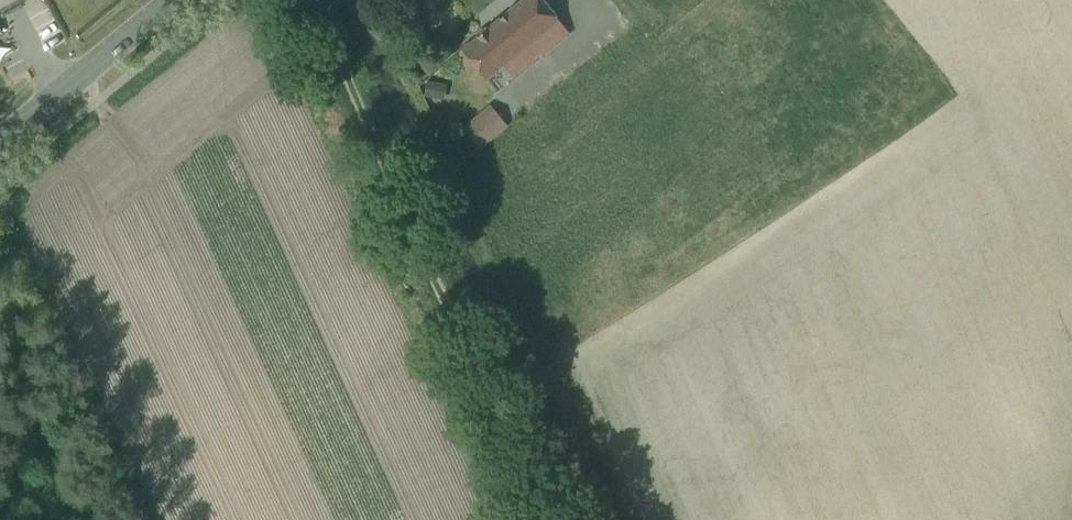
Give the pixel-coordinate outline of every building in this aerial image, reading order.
[(569,34),(542,0),(523,0),(461,50),(485,80),(502,66),(513,79),(569,34)] [(490,105),(462,126),(480,148),(507,127),(490,105)] [(578,123),(562,137),(569,145),(585,132),(578,123)] [(459,162),(566,329),(616,297),(510,130),(459,162)]
